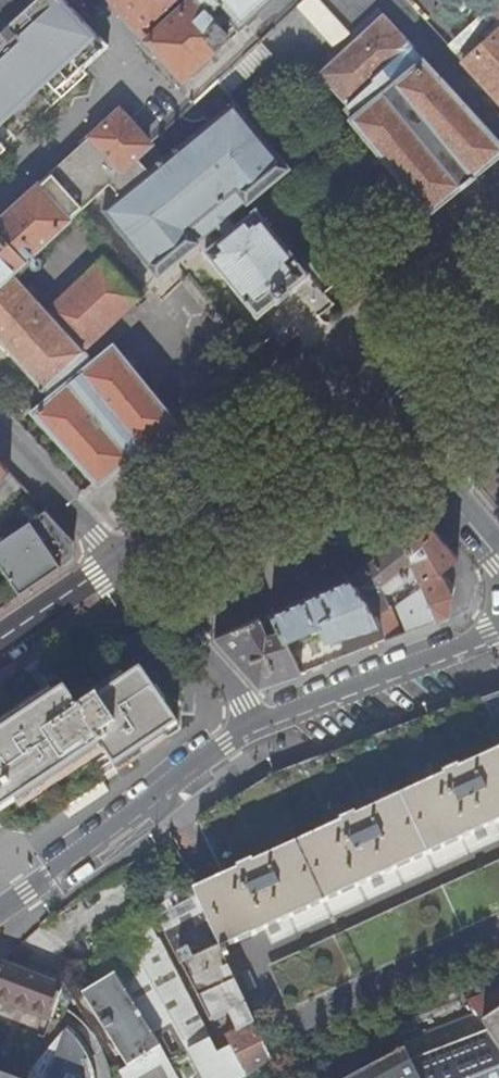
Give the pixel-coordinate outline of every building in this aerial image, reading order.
[(66,0),(37,0),(0,34),(0,138),(8,130),(17,140),(90,74),(87,71),(111,49),(66,0)] [(37,0),(0,0),(0,34),(37,0)] [(145,36),(137,44),(176,86),(230,35),(227,32),(239,22),(241,25),(267,0),(111,0),(145,36)] [(298,8),(335,47),(350,32),(320,0),(307,0),(298,8)] [(498,18),(498,0),(496,0),(489,7),(490,8),(498,18)] [(464,61),(498,30),(498,18),(490,8),(449,45),(464,61)] [(429,213),(460,187),(461,188),(475,176),(474,175),(498,155),(498,141),(423,58),(422,58),(411,47),(413,47),(382,14),(319,74),(347,105),(343,108),(351,119),(350,119),(425,209),(429,213)] [(464,61),(498,100),(498,30),(464,61)] [(42,386),(25,401),(33,410),(33,411),(96,481),(100,485),(131,459),(132,459),(146,447),(145,447),(177,421),(174,417),(114,343),(113,343),(105,332),(148,293),(115,254),(108,260),(104,256),(46,310),(18,280),(33,265),(28,260),(52,237),(51,236),(111,180),(122,192),(124,190),(126,192),(104,210),(159,276),(218,226),(226,235),(206,251),(259,317),(276,302),(276,303),(293,290),(292,289),(309,274),(288,248),(295,241),(286,231),(279,237),(257,210),(237,226),(230,216),(247,202),(248,203),(289,168),(219,82),(178,119),(183,123),(190,124),(195,124),(201,121),(205,126),(159,164),(157,162),(157,156),(151,150),(146,149),(151,144),(120,111),(0,222),(0,340),(42,386)] [(9,470),(0,461),(0,480),(9,470)] [(23,486),(9,470),(0,480),(0,508),(0,509),(23,486)] [(20,593),(73,557),(74,542),(46,511),(0,542),(0,563),(20,593)] [(389,546),(350,578),(367,604),(377,627),(384,641),(400,635),(382,592),(417,573),(423,590),(396,608),(407,633),(436,622),(447,617),(457,592),(444,577),(445,573),(441,569),(456,556),(423,518),(389,546)] [(367,604),(350,578),(311,594),(269,612),(285,642),(320,628),(325,643),(377,627),(367,604)] [(285,642),(269,612),(214,639),(261,691),(299,673),(285,642)] [(26,833),(102,782),(85,756),(99,747),(116,773),(178,731),(185,686),(153,652),(122,619),(95,621),(65,641),(0,686),(0,820),(6,829),(26,833)] [(481,703),(498,739),(498,696),(481,703)] [(481,703),(478,698),(277,775),(270,779),(200,825),(227,880),(214,887),(196,895),(220,950),(272,1062),(278,1074),(279,1077),(280,1077),(319,1056),(328,1050),(373,1026),(487,974),(498,968),(498,739),(481,703)] [(182,865),(160,885),(164,890),(150,902),(226,1051),(232,1048),(247,1076),(272,1062),(220,950),(196,895),(182,865)] [(139,951),(113,966),(118,973),(84,994),(128,1068),(163,1048),(170,1061),(211,1042),(147,914),(126,925),(139,951)] [(16,968),(1,963),(0,964),(0,1003),(58,1024),(63,1011),(58,1009),(65,987),(42,978),(16,968)] [(467,1001),(483,1024),(498,1014),(498,986),(467,1001)] [(488,1031),(498,1047),(498,1014),(483,1024),(488,1031)] [(112,1077),(110,1071),(108,1063),(103,1052),(93,1057),(88,1050),(80,1040),(76,1034),(68,1027),(31,1073),(29,1077),(112,1077)] [(420,1077),(498,1077),(498,1047),(488,1031),(412,1060),(420,1077)] [(412,1060),(399,1032),(342,1061),(313,1077),(420,1077),(412,1060)] [(121,1077),(204,1077),(198,1066),(218,1055),(211,1042),(170,1061),(168,1062),(162,1052),(121,1077)] [(226,1051),(218,1055),(198,1066),(204,1077),(244,1077),(247,1076),(232,1048),(226,1051)] [(247,1076),(248,1077),(273,1077),(278,1074),(272,1062),(247,1076)]
